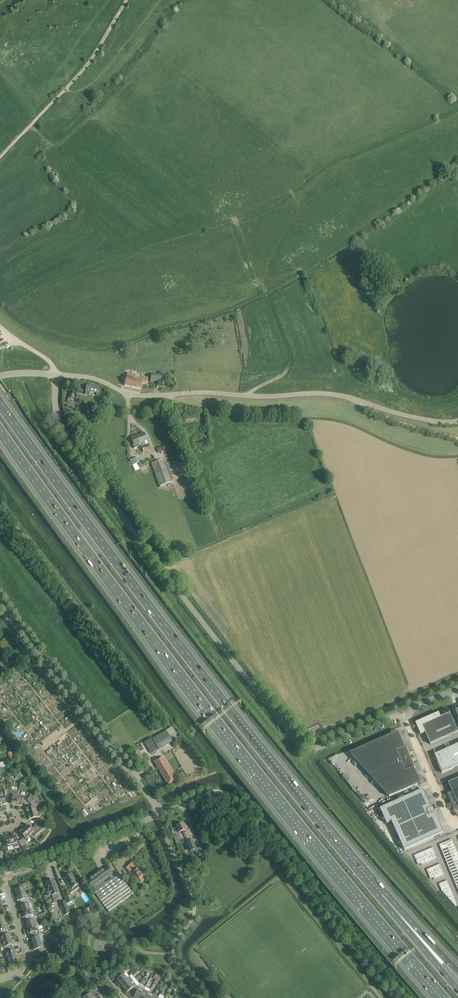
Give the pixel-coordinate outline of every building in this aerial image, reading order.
[(133,387),(135,379),(136,375),(127,373),(126,377),(125,385),(133,387)] [(151,381),(159,382),(163,382),(163,374),(151,374),(151,381)] [(135,379),(133,387),(141,389),(142,389),(143,383),(147,383),(148,377),(139,375),(136,375),(135,379)] [(99,386),(88,384),(85,394),(89,395),(90,391),(97,393),(96,395),(100,396),(101,390),(98,389),(99,386)] [(151,449),(148,444),(147,440),(144,433),(132,438),(133,442),(132,442),(134,448),(138,446),(138,444),(140,443),(142,446),(142,447),(144,452),(151,449)] [(163,460),(151,464),(160,486),(171,482),(163,460)] [(416,724),(421,734),(425,732),(431,744),(457,732),(457,731),(450,713),(441,717),(439,713),(416,723),(416,724)] [(166,731),(152,739),(156,746),(170,738),(169,736),(166,731)] [(401,749),(401,748),(395,733),(350,753),(370,775),(410,757),(406,747),(401,749)] [(151,739),(144,742),(151,754),(158,750),(151,740),(151,739)] [(435,755),(439,763),(438,763),(442,774),(453,769),(452,768),(457,765),(457,744),(435,755)] [(163,757),(155,762),(168,785),(175,780),(172,774),(173,774),(163,757)] [(411,770),(415,768),(410,757),(370,775),(389,797),(418,785),(411,771),(411,770)] [(449,783),(453,793),(448,795),(454,809),(455,811),(457,812),(457,779),(449,783)] [(12,789),(11,790),(11,796),(12,796),(11,804),(17,805),(18,795),(19,791),(13,791),(11,788),(12,789)] [(425,795),(426,795),(425,795),(423,790),(424,790),(423,790),(380,809),(387,824),(392,822),(405,850),(444,832),(443,832),(441,828),(442,828),(441,827),(441,828),(439,823),(437,818),(436,818),(435,814),(435,813),(433,808),(431,809),(429,805),(430,804),(429,804),(427,800),(428,800),(428,799),(427,800),(425,795)] [(27,814),(37,811),(35,806),(26,809),(27,814)] [(38,811),(37,811),(27,814),(29,820),(39,817),(40,816),(39,812),(38,811)] [(183,823),(176,825),(179,832),(182,831),(184,834),(189,832),(187,829),(186,829),(183,823)] [(28,824),(24,828),(30,835),(33,833),(34,835),(35,836),(42,830),(43,830),(44,826),(42,826),(41,829),(34,827),(33,828),(33,829),(33,830),(32,829),(28,824)] [(30,835),(24,828),(19,832),(26,839),(30,835)] [(19,847),(18,844),(15,834),(10,836),(12,845),(13,848),(19,847)] [(6,845),(4,845),(6,852),(9,851),(7,847),(12,845),(10,836),(4,838),(6,845)] [(24,838),(21,840),(24,846),(25,848),(26,848),(27,850),(29,848),(27,844),(24,838)] [(196,849),(192,839),(187,841),(190,851),(196,849)] [(130,865),(127,868),(132,874),(134,873),(139,879),(144,874),(133,862),(130,865)] [(107,866),(86,881),(94,891),(105,883),(104,881),(109,876),(112,874),(107,866)] [(66,892),(67,895),(67,896),(64,897),(67,904),(73,901),(71,894),(70,895),(70,893),(79,887),(77,885),(78,884),(76,880),(77,879),(74,876),(74,877),(71,873),(64,878),(70,887),(67,890),(66,890),(66,891),(66,892)] [(133,895),(118,874),(105,883),(94,891),(109,912),(133,895)] [(54,901),(58,899),(59,898),(57,893),(58,893),(53,880),(46,882),(49,889),(46,890),(48,896),(51,895),(52,895),(54,901)] [(17,894),(18,895),(25,893),(24,887),(28,886),(27,883),(18,886),(19,889),(14,890),(16,894),(17,894)] [(18,897),(17,897),(18,901),(20,900),(21,903),(23,902),(30,900),(29,898),(27,898),(25,893),(18,895),(18,897)] [(22,906),(20,906),(21,910),(22,910),(23,911),(30,909),(33,908),(32,903),(30,903),(30,900),(23,902),(21,903),(22,906)] [(70,913),(66,901),(60,903),(64,915),(70,913)] [(23,913),(22,913),(23,918),(25,917),(26,920),(28,919),(35,917),(34,914),(32,914),(30,909),(23,911),(23,913)] [(27,922),(25,923),(26,927),(27,926),(28,928),(35,926),(34,920),(36,920),(35,917),(28,919),(26,920),(27,922)] [(0,928),(0,933),(7,931),(8,931),(7,928),(8,928),(8,925),(0,928)] [(28,929),(27,930),(28,934),(30,933),(31,936),(43,932),(42,929),(40,930),(38,925),(35,926),(28,928),(28,929)] [(1,942),(10,939),(10,938),(11,937),(10,933),(8,934),(7,931),(0,933),(0,939),(1,942)] [(32,939),(30,939),(31,943),(33,943),(33,944),(44,941),(42,936),(44,935),(43,932),(31,936),(32,939)] [(10,939),(1,942),(4,950),(12,947),(11,945),(14,944),(12,940),(11,940),(10,939)] [(44,941),(33,944),(33,946),(32,946),(33,950),(38,949),(39,952),(49,948),(48,945),(46,946),(44,941)] [(6,958),(8,958),(16,955),(15,954),(17,954),(15,949),(13,950),(12,947),(4,950),(6,958)] [(16,955),(8,958),(10,963),(8,964),(9,967),(17,964),(16,961),(19,961),(17,956),(16,957),(16,955)] [(119,978),(117,979),(119,982),(117,984),(118,985),(129,976),(126,972),(121,976),(119,978)] [(124,988),(132,981),(133,981),(129,976),(118,985),(120,987),(121,985),(124,988)] [(124,992),(125,994),(129,997),(135,989),(137,986),(132,981),(124,988),(126,991),(124,992)] [(129,997),(131,997),(140,997),(144,989),(137,986),(135,989),(129,997)] [(149,992),(144,989),(140,997),(146,997),(149,992)]
